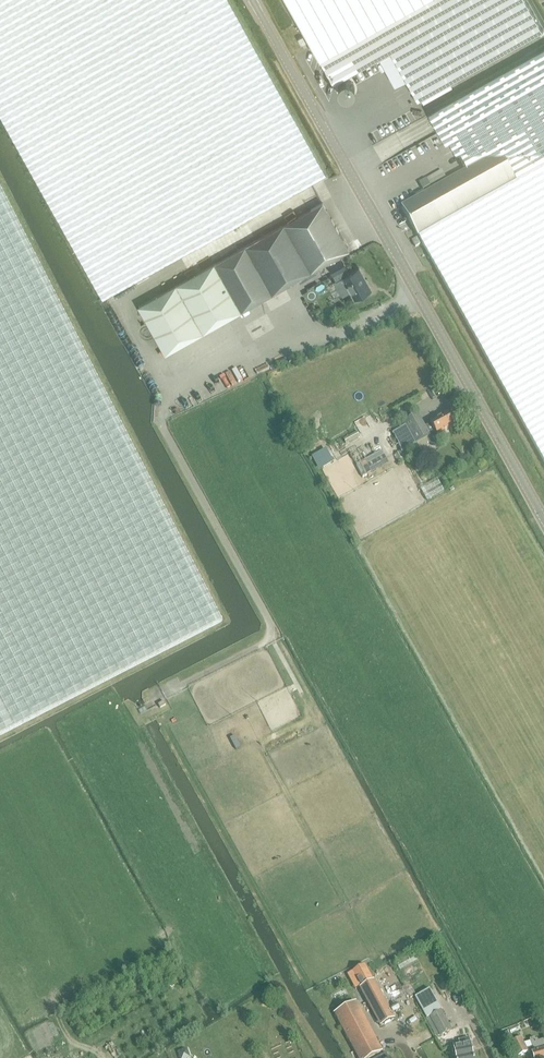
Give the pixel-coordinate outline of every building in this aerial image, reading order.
[(103,296),(326,173),(302,129),(273,76),(270,71),(230,0),(0,0),(0,112),(103,296)] [(333,82),(391,50),(409,83),(408,84),(412,90),(413,90),(418,99),(543,29),(526,0),(288,0),(333,82)] [(303,36),(298,39),(301,45),(307,42),(303,36)] [(402,207),(414,228),(435,266),(509,399),(543,462),(543,47),(429,111),(446,142),(450,140),(467,170),(402,207)] [(427,179),(420,183),(424,190),(431,186),(427,179)] [(222,622),(0,190),(0,736),(222,622)] [(323,201),(215,261),(138,305),(166,354),(242,309),(326,261),(339,254),(349,249),(323,201)] [(417,238),(412,241),(416,247),(420,244),(417,238)] [(328,266),(333,274),(336,280),(334,281),(338,290),(339,289),(343,296),(350,291),(354,299),(371,289),(364,276),(365,275),(359,267),(348,273),(345,268),(347,266),(342,258),(341,258),(339,254),(326,261),(329,265),(328,266)] [(407,427),(399,431),(397,432),(397,433),(394,434),(403,451),(416,444),(427,438),(430,444),(432,445),(435,445),(438,444),(440,440),(439,438),(438,435),(455,426),(448,414),(430,423),(431,424),(425,427),(419,415),(405,423),(407,427)] [(357,432),(344,440),(347,445),(350,443),(351,444),(359,439),(359,438),(360,437),(357,432)] [(363,478),(387,465),(382,457),(367,465),(366,462),(357,467),(363,478)] [(329,459),(318,466),(320,470),(332,463),(329,459)] [(444,492),(437,479),(420,489),(427,501),(444,492)] [(414,955),(397,965),(400,971),(418,961),(414,955)] [(362,988),(360,988),(381,1026),(395,1018),(375,980),(373,981),(365,966),(353,972),(362,988)] [(430,990),(415,998),(427,1019),(430,1017),(433,1016),(442,1011),(430,990)] [(381,1052),(355,1003),(336,1014),(360,1057),(369,1057),(381,1052)] [(433,1016),(430,1017),(435,1027),(432,1029),(437,1038),(440,1036),(452,1030),(442,1011),(433,1016)] [(509,1030),(505,1032),(511,1043),(515,1041),(509,1030)] [(511,1043),(517,1057),(528,1051),(526,1047),(532,1046),(534,1052),(532,1052),(534,1057),(543,1057),(543,1043),(543,1040),(538,1041),(538,1039),(535,1040),(534,1038),(529,1039),(530,1041),(523,1043),(521,1038),(515,1041),(511,1043)] [(454,1045),(456,1055),(455,1055),(455,1057),(474,1057),(472,1046),(471,1046),(470,1041),(454,1045)] [(178,1053),(180,1057),(190,1057),(187,1049),(178,1053)]
